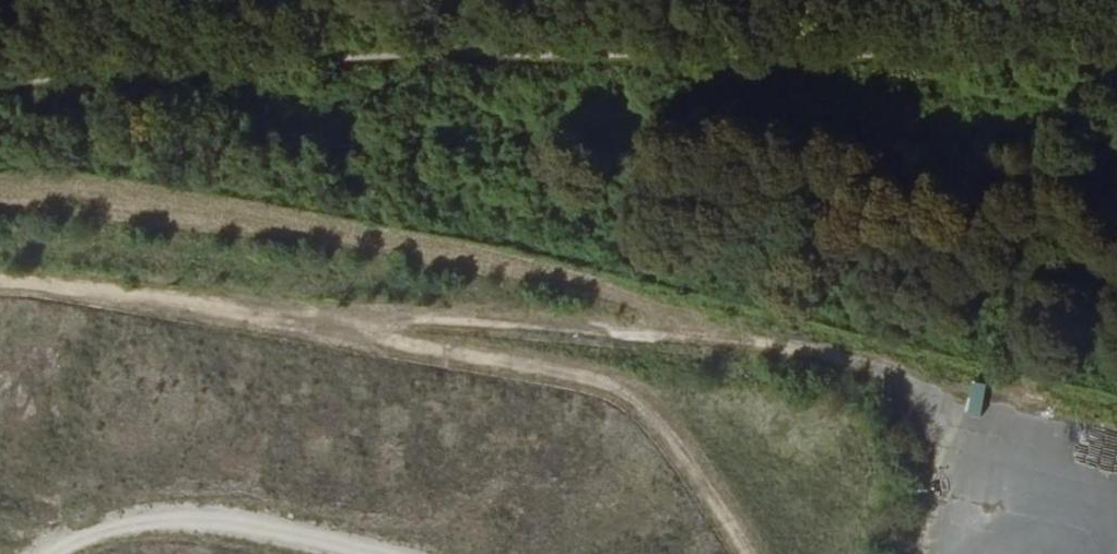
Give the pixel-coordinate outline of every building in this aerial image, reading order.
[(972,385),(964,415),(977,419),(985,389),(972,385)] [(1036,434),(1073,444),(1078,427),(1041,416),(1036,434)] [(1094,449),(1115,452),(1116,439),(1116,433),(1097,430),(1094,449)]
